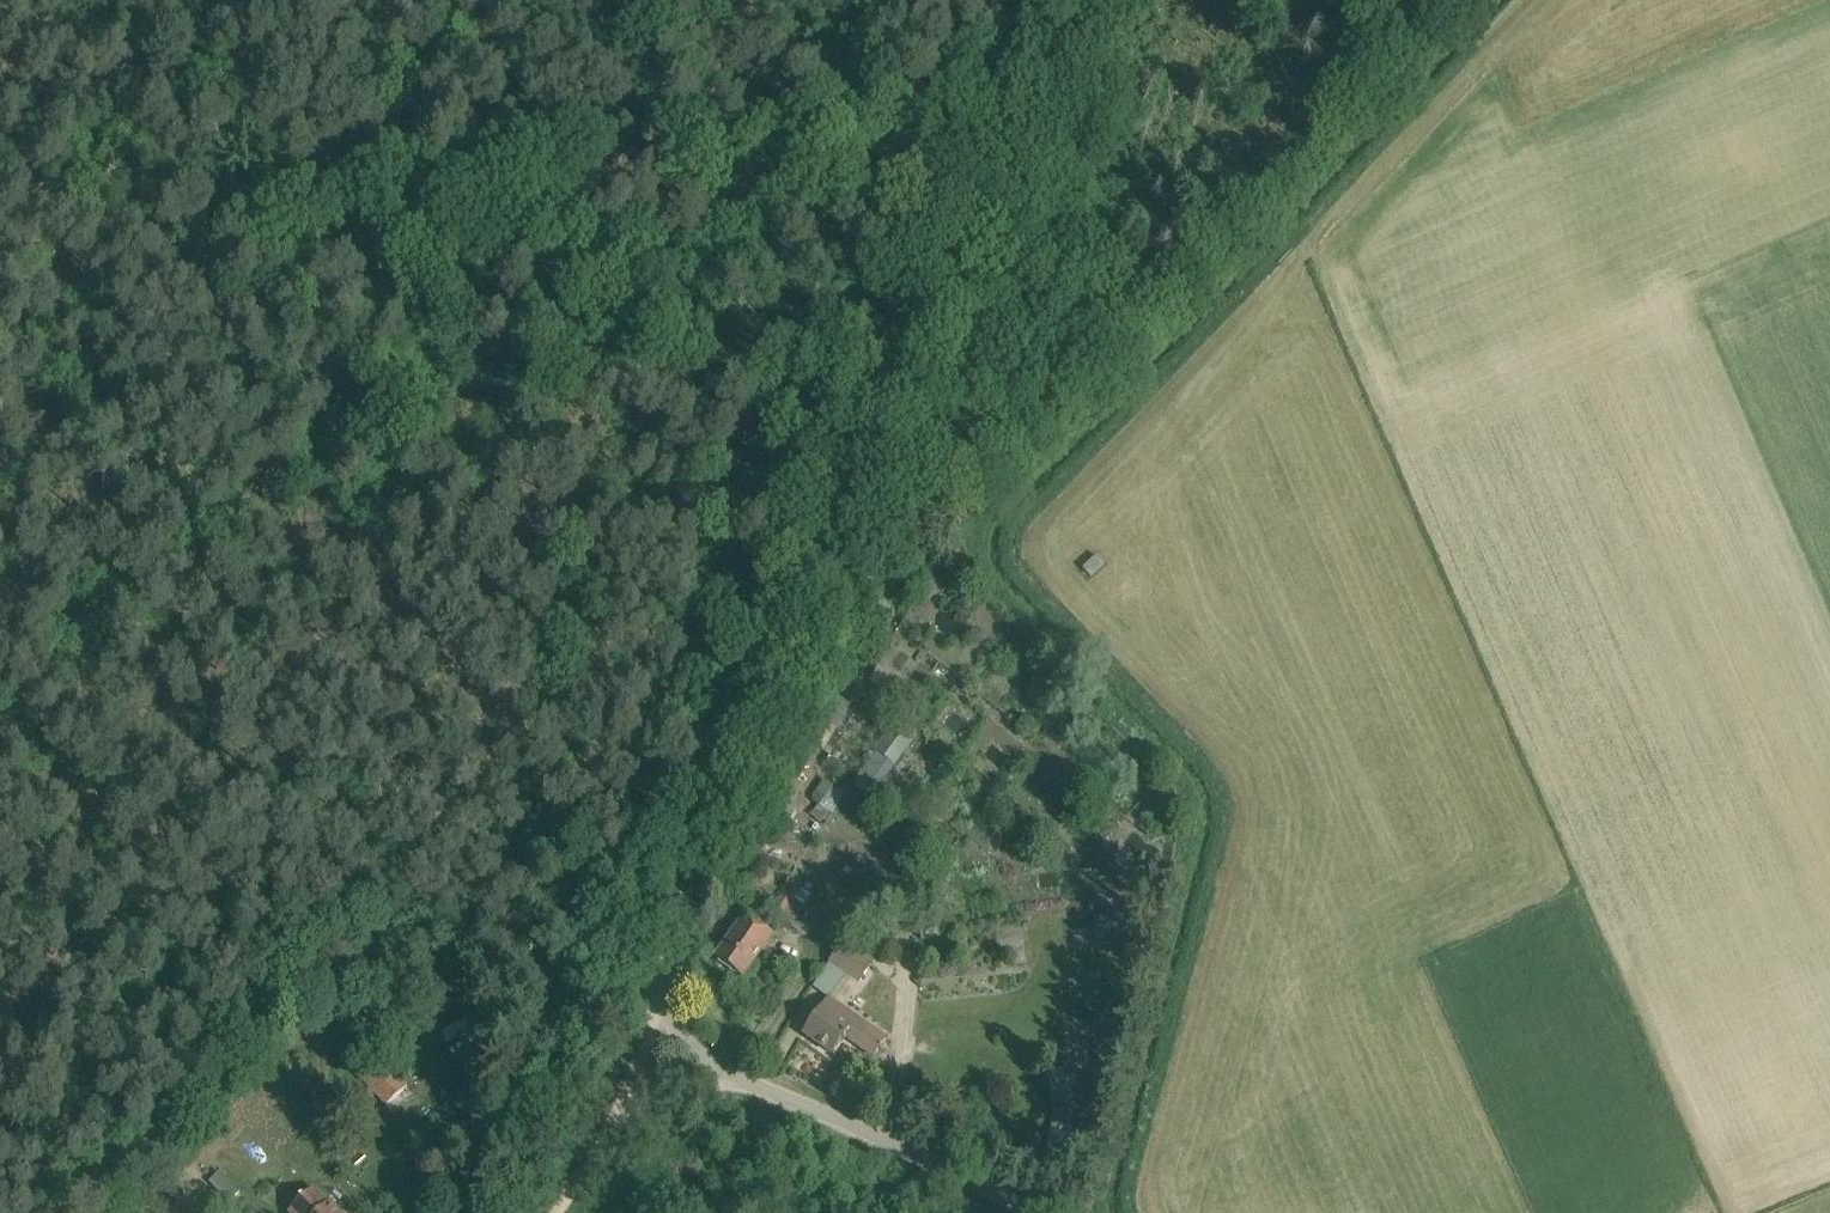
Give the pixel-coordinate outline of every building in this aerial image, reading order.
[(840,659),(847,641),(835,636),(828,654),(840,659)] [(881,689),(871,680),(863,689),(872,698),(881,689)] [(831,733),(836,735),(841,725),(836,723),(828,719),(833,709),(835,711),(841,699),(829,693),(782,785),(777,795),(786,800),(792,789),(813,747),(823,729),(831,733)] [(896,766),(918,736),(897,720),(875,750),(878,752),(858,778),(876,792),(896,766)] [(822,809),(836,788),(826,781),(811,801),(822,809)] [(763,863),(752,877),(765,887),(776,873),(763,863)] [(801,892),(803,889),(791,881),(772,911),(804,932),(811,922),(801,916),(812,899),(801,892)] [(743,978),(749,968),(773,935),(746,916),(715,959),(743,978)] [(850,933),(815,987),(845,1007),(881,953),(850,933)] [(832,1054),(845,1036),(858,1046),(870,1028),(835,1003),(829,1012),(823,1007),(804,1035),(832,1054)] [(407,1089),(375,1055),(377,1053),(375,1052),(374,1053),(368,1048),(347,1067),(386,1109),(407,1089)] [(1019,1150),(1002,1146),(999,1158),(1017,1162),(1019,1150)] [(240,1193),(229,1181),(218,1192),(229,1203),(240,1193)] [(298,1207),(291,1212),(335,1212),(313,1192),(298,1207)]
